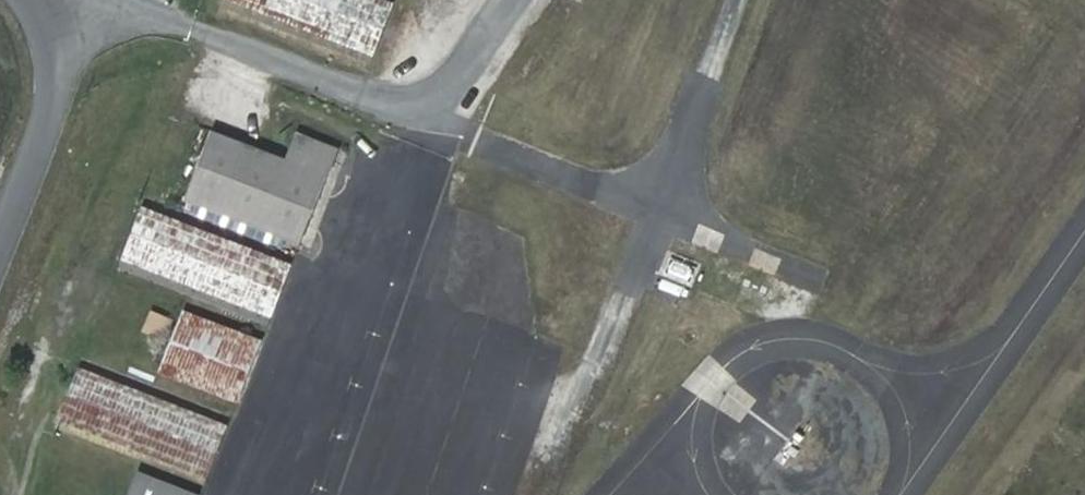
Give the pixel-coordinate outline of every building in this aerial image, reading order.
[(215,8),(362,65),(388,0),(218,0),(215,8)] [(203,131),(177,199),(292,244),(328,151),(290,136),(279,161),(203,131)] [(290,262),(140,204),(120,257),(269,315),(290,262)] [(229,402),(253,342),(173,309),(169,318),(141,307),(134,325),(162,336),(149,369),(229,402)] [(222,419),(74,359),(52,415),(201,475),(222,419)] [(129,471),(119,494),(186,494),(129,471)]
